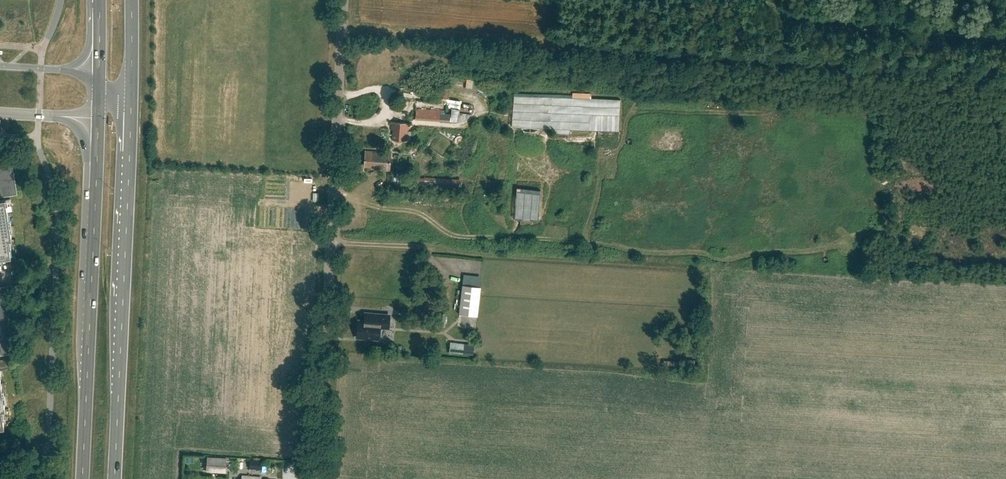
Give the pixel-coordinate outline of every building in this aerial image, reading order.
[(517,126),(624,129),(625,98),(594,97),(595,92),(576,92),(576,97),(524,96),(524,109),(525,109),(525,117),(525,121),(517,120),(517,126)] [(441,113),(440,122),(450,122),(450,114),(441,113)] [(411,141),(412,131),(408,131),(408,123),(392,122),(392,130),(394,130),(393,139),(411,141)] [(390,170),(391,153),(365,151),(364,165),(379,166),(379,169),(390,170)] [(18,194),(12,158),(0,160),(0,197),(10,196),(18,194)] [(518,218),(543,220),(545,189),(521,187),(518,218)] [(10,257),(10,260),(11,266),(17,265),(16,259),(16,256),(11,256),(9,240),(12,239),(5,198),(0,199),(0,258),(10,257)] [(9,301),(15,300),(13,285),(7,286),(9,301)] [(481,287),(462,285),(459,314),(477,316),(481,287)] [(3,302),(9,301),(7,286),(1,287),(3,302)] [(9,301),(3,302),(0,302),(0,325),(2,338),(0,338),(0,355),(2,355),(13,353),(11,337),(15,336),(9,301)] [(389,328),(390,316),(367,314),(366,322),(358,321),(357,337),(380,339),(380,327),(389,328)] [(451,342),(449,352),(464,354),(473,355),(474,344),(465,343),(451,342)] [(225,471),(226,459),(208,458),(207,470),(225,471)]
